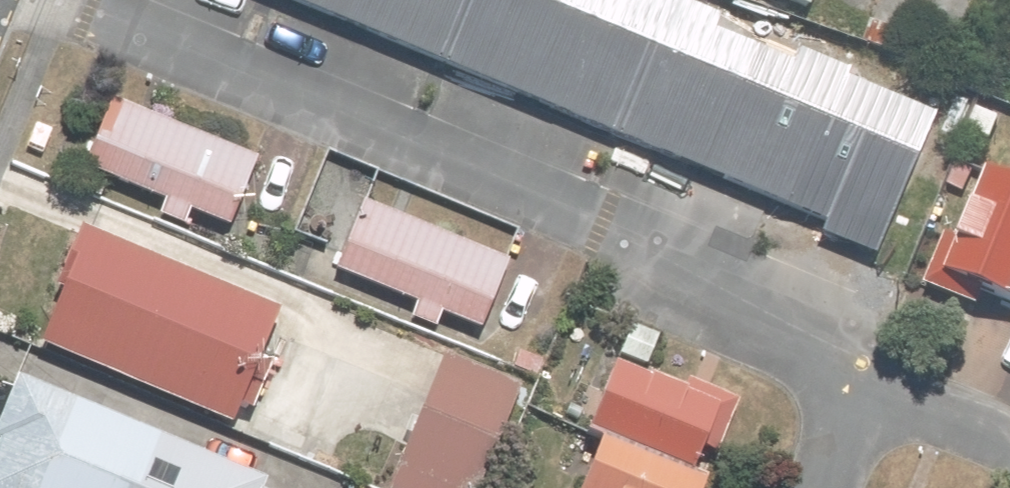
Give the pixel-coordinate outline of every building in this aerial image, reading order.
[(799,211),(837,121),(545,0),(289,0),(799,211)] [(810,10),(814,0),(788,0),(810,10)] [(895,31),(871,21),(863,41),(886,51),(895,31)] [(911,72),(883,59),(874,77),(903,90),(911,72)] [(260,158),(114,98),(87,168),(167,200),(161,216),(186,226),(193,210),(233,227),(260,158)] [(974,169),(959,162),(948,186),(963,192),(974,169)] [(992,172),(963,240),(947,233),(926,284),(979,307),(986,292),(1009,302),(1009,180),(992,172)] [(511,261),(366,201),(337,270),(418,304),(412,319),(438,329),(445,314),(483,330),(511,261)] [(65,293),(43,346),(233,426),(283,312),(83,228),(57,290),(65,293)] [(448,353),(391,487),(482,487),(525,385),(448,353)] [(604,441),(584,487),(709,487),(743,402),(689,378),(684,391),(617,364),(588,434),(604,441)] [(0,447),(0,487),(267,487),(270,480),(21,374),(0,424),(0,441),(2,442),(0,447)]
